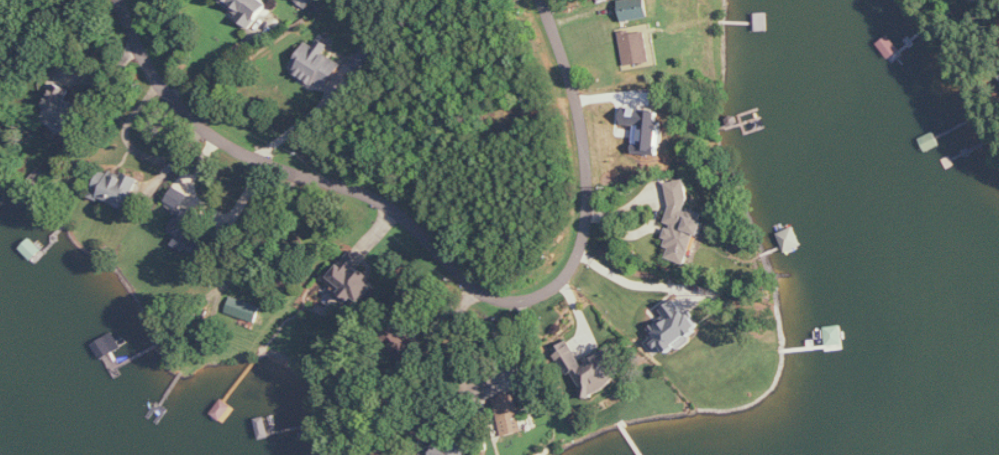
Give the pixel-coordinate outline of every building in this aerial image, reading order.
[(265,0),(218,0),(217,1),(255,26),(270,3),(265,0)] [(308,9),(315,0),(296,0),(308,9)] [(651,17),(648,0),(626,0),(619,1),(624,23),(651,17)] [(624,66),(651,63),(648,31),(621,33),(624,66)] [(329,90),(343,63),(325,54),(329,45),(320,40),(316,47),(307,42),(292,71),(329,90)] [(46,106),(51,109),(46,120),(74,133),(86,107),(66,98),(70,89),(56,83),(46,106)] [(623,125),(636,125),(635,154),(662,156),(663,128),(660,128),(660,111),(624,109),(623,125)] [(140,178),(124,172),(122,178),(103,170),(92,197),(127,211),(140,178)] [(688,264),(697,236),(703,235),(707,221),(690,216),(689,205),(691,198),(688,179),(669,182),(669,183),(672,206),(667,223),(668,228),(666,234),(668,247),(671,248),(668,258),(688,264)] [(166,201),(181,210),(190,195),(175,186),(166,201)] [(170,230),(179,235),(173,246),(186,252),(190,243),(204,251),(209,241),(193,233),(198,224),(178,214),(170,230)] [(780,235),(785,252),(802,246),(797,230),(780,235)] [(365,262),(353,251),(329,278),(353,298),(355,297),(362,303),(378,284),(360,268),(365,262)] [(258,322),(263,306),(232,297),(227,313),(258,322)] [(663,309),(668,316),(649,328),(665,352),(700,330),(679,298),(663,309)] [(582,362),(572,341),(559,347),(583,400),(622,381),(616,367),(621,365),(613,347),(582,362)] [(499,397),(506,436),(525,433),(518,394),(499,397)] [(535,428),(533,409),(523,411),(526,430),(535,428)] [(433,439),(432,449),(430,449),(429,454),(467,454),(469,443),(433,439)]
